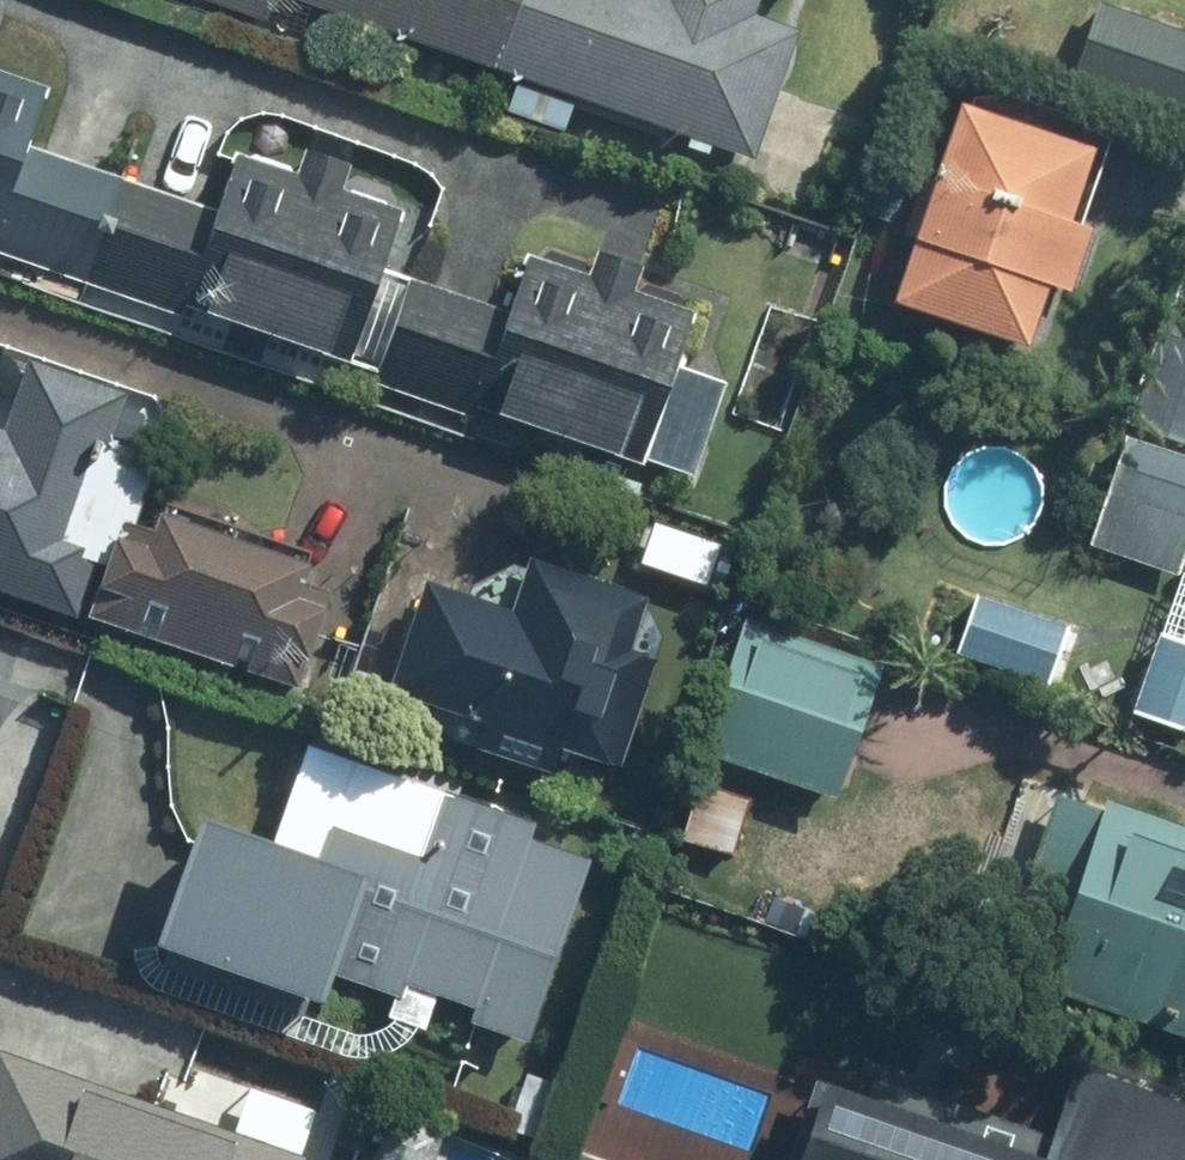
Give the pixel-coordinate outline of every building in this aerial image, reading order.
[(269,25),(278,0),(200,0),(269,25)] [(524,0),(284,0),(498,74),(524,0)] [(801,32),(755,17),(761,0),(524,0),(498,74),(758,163),(801,32)] [(1098,5),(1072,80),(1184,119),(1184,35),(1098,5)] [(180,327),(185,310),(371,375),(368,383),(641,477),(646,462),(696,480),(728,387),(681,371),(699,317),(640,297),(650,269),(599,251),(589,279),(531,259),(512,315),(419,283),(437,232),(335,197),(347,162),(308,149),(289,204),(229,183),(218,213),(34,149),(54,92),(0,73),(0,264),(180,327)] [(1071,227),(1095,157),(964,111),(894,308),(1027,354),(1049,292),(1069,299),(1092,234),(1071,227)] [(1156,327),(1122,420),(1184,443),(1184,337),(1156,327)] [(139,529),(154,483),(136,478),(157,410),(27,369),(7,432),(0,429),(0,597),(87,624),(119,523),(139,529)] [(1184,560),(1184,454),(1126,435),(1089,546),(1180,576),(1184,560)] [(119,523),(87,624),(307,693),(336,602),(311,594),(320,565),(243,540),(248,527),(165,501),(155,534),(139,529),(119,523)] [(419,577),(407,615),(383,607),(370,649),(394,656),(385,682),(460,706),(449,740),(553,772),(559,754),(617,773),(656,650),(633,642),(645,602),(521,562),(507,605),(419,577)] [(1047,684),(1068,624),(973,592),(953,651),(1047,684)] [(835,800),(882,665),(740,616),(693,751),(835,800)] [(1184,734),(1184,642),(1155,632),(1127,714),(1184,734)] [(533,816),(444,786),(420,857),(335,828),(324,860),(195,817),(138,986),(406,1076),(432,998),(468,1010),(462,1028),(528,1050),(593,859),(526,837),(533,816)] [(1103,798),(1099,809),(1054,794),(992,976),(1184,1040),(1184,825),(1103,798)] [(0,1047),(0,1159),(308,1159),(309,1158),(0,1047)] [(1068,1061),(1044,1130),(826,1055),(789,1159),(1184,1159),(1184,1102),(1068,1061)] [(379,1114),(368,1159),(430,1159),(437,1128),(379,1114)]
